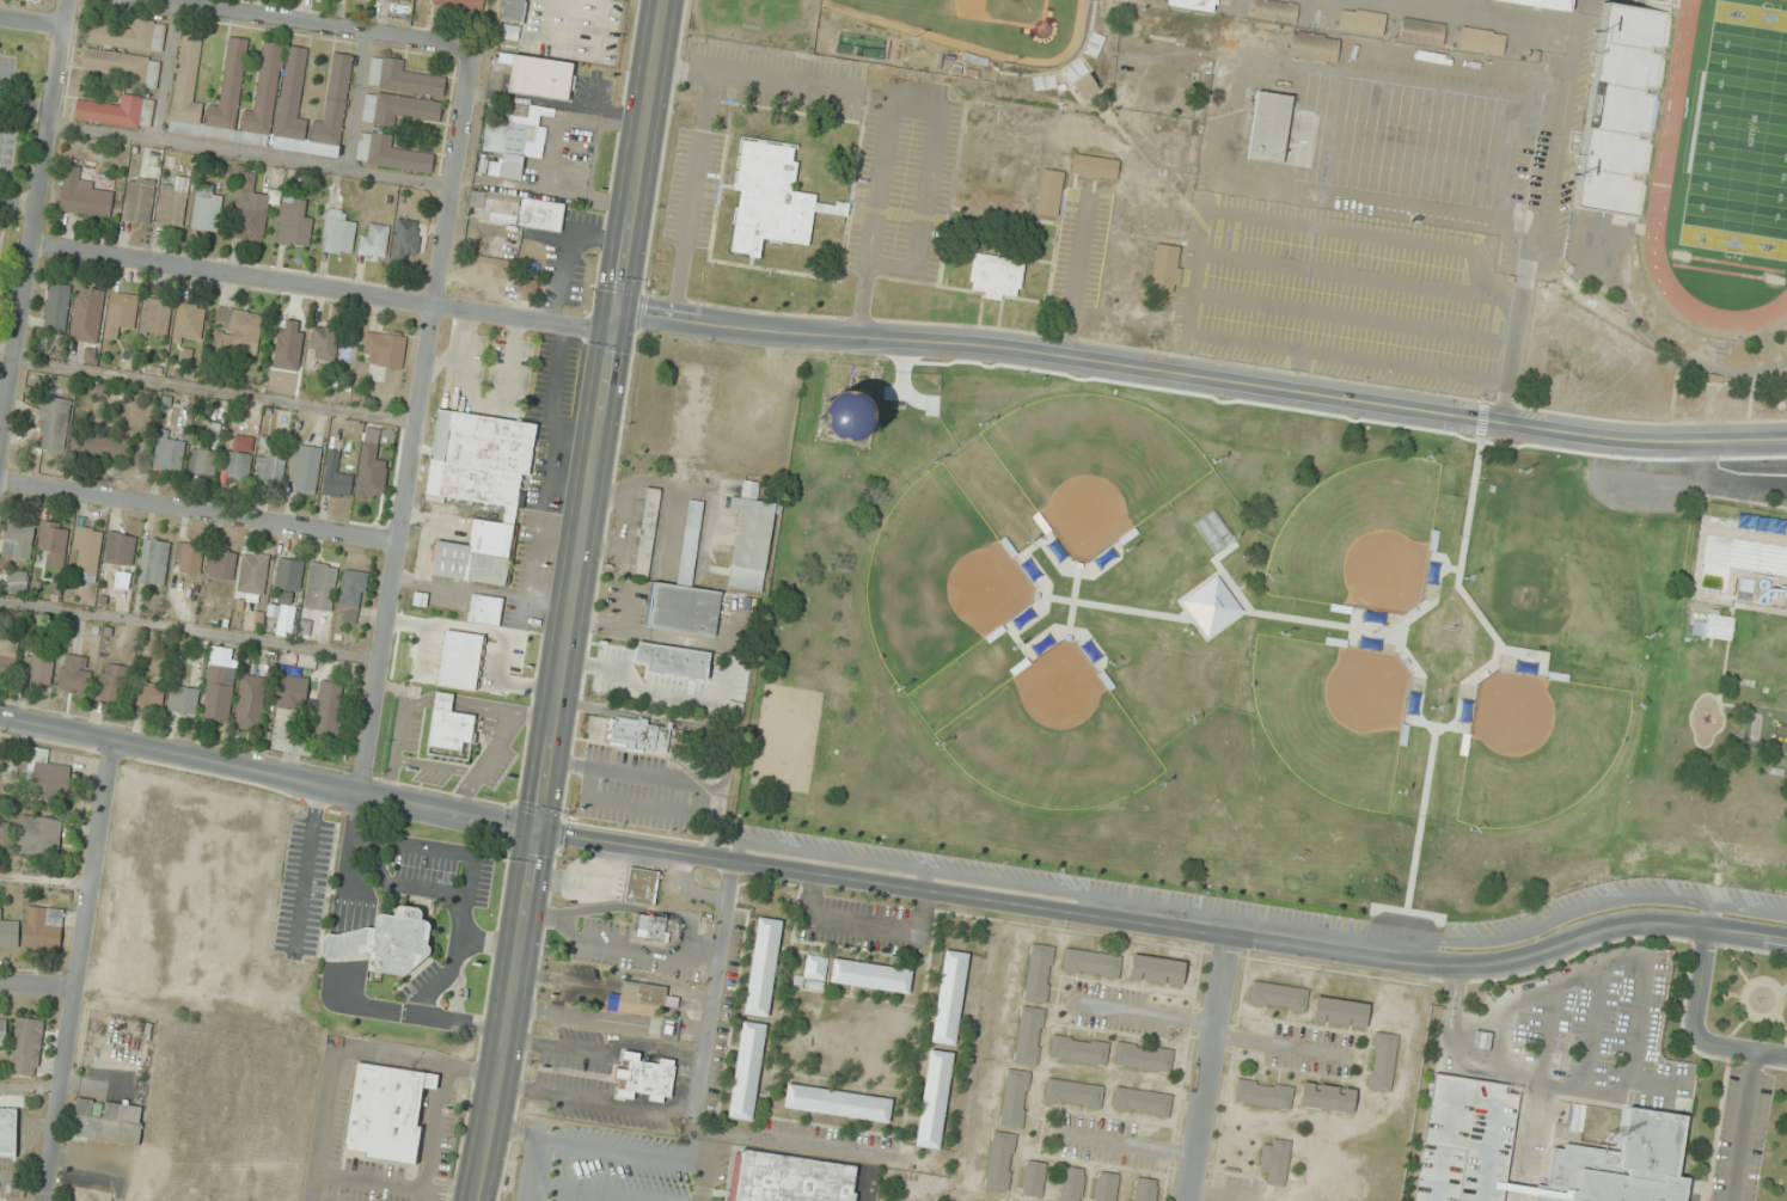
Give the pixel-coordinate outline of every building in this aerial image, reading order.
[(485,10),(486,0),(435,0),(434,7),(485,10)] [(502,20),(524,22),(526,0),(504,0),(502,20)] [(1171,6),(1217,12),(1219,0),(1172,0),(1171,6)] [(1253,17),(1295,23),(1297,2),(1276,0),(1255,0),(1253,17)] [(1568,10),(1570,0),(1507,0),(1568,10)] [(1604,2),(1574,204),(1634,213),(1666,13),(1604,2)] [(1388,36),(1390,17),(1371,15),(1369,33),(1388,36)] [(1402,17),(1399,38),(1442,44),(1444,23),(1402,17)] [(166,22),(133,19),(132,28),(88,24),(86,45),(162,52),(166,22)] [(270,146),(283,44),(263,42),(254,111),(244,110),(241,129),(237,129),(248,39),(228,36),(219,109),(204,107),(205,103),(195,101),(204,32),(183,29),(169,133),(270,146)] [(1292,31),(1289,56),(1338,63),(1341,39),(1326,37),(1326,33),(1298,30),(1298,32),(1292,31)] [(1086,52),(1096,56),(1104,37),(1093,33),(1086,52)] [(340,158),(353,55),(333,52),(324,122),(310,120),(299,118),(307,48),(288,46),(274,149),(340,158)] [(157,90),(161,57),(85,48),(82,68),(125,73),(124,86),(157,90)] [(576,62),(513,54),(508,93),(570,102),(576,62)] [(443,97),(446,77),(405,71),(406,60),(372,55),(367,86),(443,97)] [(1100,87),(1086,72),(1072,84),(1086,100),(1100,87)] [(362,123),(396,128),(397,117),(440,122),(443,102),(366,91),(362,123)] [(1259,92),(1248,158),(1283,163),(1292,97),(1259,92)] [(155,98),(122,94),(121,104),(77,99),(74,120),(151,130),(155,98)] [(521,180),(524,156),(543,158),(547,128),(540,127),(541,116),(554,117),(555,109),(512,103),(510,122),(486,120),(482,151),(502,154),(501,162),(481,160),(479,175),(521,180)] [(432,172),(434,152),(393,148),(394,135),(360,131),(356,165),(432,172)] [(738,136),(796,145),(795,149),(792,148),(790,160),(796,161),(792,184),(789,183),(789,190),(814,194),(813,202),(833,206),(833,201),(846,203),(844,215),(812,210),(806,245),(779,240),(778,244),(766,241),(766,239),(760,238),(757,257),(747,256),(747,253),(728,251),(732,223),(729,223),(732,207),(734,207),(736,191),(729,190),(733,170),(735,170),(735,168),(733,167),(735,154),(738,155),(738,153),(735,152),(738,136)] [(986,208),(1029,213),(1038,141),(1017,138),(1011,189),(989,186),(986,208)] [(1118,179),(1118,157),(1072,157),(1072,179),(1118,179)] [(110,218),(114,185),(79,181),(81,167),(65,164),(59,211),(110,218)] [(1037,213),(1059,216),(1064,171),(1042,168),(1037,213)] [(263,242),(270,195),(253,192),(256,172),(243,170),(233,237),(263,242)] [(182,229),(190,178),(177,176),(175,186),(162,184),(157,225),(182,229)] [(123,221),(150,225),(156,181),(129,177),(123,221)] [(192,229),(219,232),(223,188),(196,185),(192,229)] [(565,204),(472,189),(467,217),(561,232),(565,204)] [(305,199),(284,197),(278,243),(309,247),(313,215),(303,214),(305,199)] [(357,225),(346,223),(348,212),(329,208),(321,251),(352,256),(357,225)] [(422,221),(397,218),(393,261),(405,263),(406,252),(419,253),(422,221)] [(358,255),(385,260),(391,227),(364,222),(358,255)] [(1183,247),(1156,243),(1149,289),(1176,293),(1183,247)] [(974,251),(968,295),(1005,300),(1006,293),(1021,295),(1025,257),(974,251)] [(517,293),(537,294),(537,279),(518,279),(517,293)] [(68,332),(69,284),(47,283),(45,331),(68,332)] [(105,290),(78,286),(70,340),(97,344),(105,290)] [(133,331),(138,295),(111,292),(104,338),(118,340),(120,329),(133,331)] [(167,336),(172,301),(145,297),(140,332),(167,336)] [(172,341),(199,345),(206,307),(179,302),(172,341)] [(258,342),(263,315),(219,307),(214,334),(258,342)] [(297,372),(304,323),(280,320),(273,368),(297,372)] [(340,330),(314,325),(307,359),(334,364),(340,330)] [(365,353),(377,354),(376,367),(402,369),(405,334),(367,331),(365,353)] [(827,440),(869,438),(867,394),(824,396),(827,440)] [(65,452),(71,399),(44,396),(38,449),(65,452)] [(537,422),(437,410),(426,497),(504,507),(503,522),(473,518),(470,544),(436,540),(432,577),(507,587),(521,475),(530,477),(537,422)] [(129,459),(132,437),(74,430),(72,453),(129,459)] [(184,434),(156,434),(156,471),(184,471),(184,434)] [(287,489),(312,493),(321,448),(296,443),(287,489)] [(254,483),(280,488),(287,452),(261,447),(254,483)] [(216,476),(216,449),(190,449),(190,476),(216,476)] [(252,455),(226,451),(222,478),(248,482),(252,455)] [(354,476),(328,470),(322,493),(349,499),(354,476)] [(776,501),(758,499),(760,482),(744,480),(742,497),(732,495),(731,508),(738,509),(729,588),(765,593),(776,501)] [(661,490),(645,488),(634,576),(649,578),(661,490)] [(716,637),(722,591),(693,587),(704,501),(688,500),(678,584),(653,581),(647,628),(716,637)] [(2,557),(30,561),(35,524),(7,520),(2,557)] [(70,525),(42,520),(37,551),(50,553),(48,565),(63,568),(70,525)] [(96,582),(103,530),(78,527),(71,579),(96,582)] [(103,567),(131,573),(138,537),(110,531),(103,567)] [(139,581),(164,584),(170,541),(144,538),(139,581)] [(172,570),(198,576),(205,546),(178,541),(172,570)] [(206,577),(233,581),(237,552),(210,548),(206,577)] [(269,554),(243,551),(238,592),(264,595),(269,554)] [(303,561),(278,559),(275,588),(301,590),(303,561)] [(304,608),(332,612),(338,566),(311,562),(304,608)] [(369,574),(347,569),(336,619),(358,624),(369,574)] [(28,570),(7,570),(7,594),(28,594),(28,570)] [(500,627),(504,598),(471,593),(467,622),(500,627)] [(1734,614),(1707,610),(1706,622),(1692,621),(1691,636),(1731,641),(1734,614)] [(0,640),(0,675),(16,675),(16,640),(0,640)] [(707,681),(711,651),(638,641),(635,662),(647,664),(646,674),(707,681)] [(201,719),(228,723),(237,649),(210,646),(201,719)] [(22,682),(51,685),(55,654),(26,651),(22,682)] [(60,691),(90,691),(90,655),(60,655),(60,691)] [(1087,730),(1129,734),(1137,665),(1095,660),(1087,730)] [(128,668),(102,661),(94,697),(119,704),(128,668)] [(234,728),(259,731),(266,677),(241,674),(234,728)] [(313,738),(339,741),(346,683),(321,680),(319,700),(306,699),(308,677),(276,674),(273,707),(316,712),(313,738)] [(136,705),(161,710),(165,686),(141,681),(136,705)] [(168,712),(196,715),(199,688),(172,684),(168,712)] [(427,755),(470,760),(475,715),(454,713),(456,694),(434,691),(427,755)] [(668,753),(671,726),(610,718),(606,745),(668,753)] [(50,750),(30,747),(23,797),(65,803),(70,766),(48,763),(50,750)] [(15,854),(56,860),(63,821),(21,814),(15,854)] [(660,871),(629,866),(624,902),(655,907),(660,871)] [(63,909),(28,906),(24,948),(59,951),(63,909)] [(325,929),(323,953),(370,958),(369,971),(410,975),(411,962),(427,964),(431,922),(420,921),(421,909),(397,906),(395,916),(377,914),(374,935),(325,929)] [(0,909),(0,946),(19,946),(19,921),(6,921),(6,909),(0,909)] [(666,942),(668,917),(636,915),(634,939),(666,942)] [(759,918),(745,1013),(766,1017),(782,921),(759,918)] [(1047,1004),(1054,946),(1031,943),(1023,1001),(1047,1004)] [(947,948),(931,1043),(954,1047),(968,951),(947,948)] [(1119,979),(1123,956),(1065,948),(1062,971),(1119,979)] [(807,954),(804,976),(825,980),(828,957),(807,954)] [(1129,979),(1182,985),(1185,960),(1131,954),(1129,979)] [(833,958),(831,982),(908,993),(911,969),(833,958)] [(803,975),(792,974),(791,986),(802,987),(803,975)] [(667,987),(623,980),(620,994),(609,992),(606,1010),(655,1018),(657,1006),(676,1009),(678,999),(666,997),(667,987)] [(809,980),(808,987),(824,989),(825,982),(809,980)] [(1306,1012),(1309,989),(1252,981),(1249,1004),(1306,1012)] [(1312,1021),(1366,1028),(1369,1004),(1316,997),(1312,1021)] [(1013,1062),(1037,1066),(1046,1010),(1022,1006),(1013,1062)] [(39,1077),(44,1020),(16,1018),(11,1075),(39,1077)] [(679,1019),(660,1018),(659,1039),(678,1040),(679,1019)] [(743,1022),(729,1116),(752,1120),(766,1025),(743,1022)] [(1367,1088),(1390,1092),(1399,1036),(1375,1032),(1367,1088)] [(1049,1057),(1106,1066),(1110,1043),(1053,1034),(1049,1057)] [(1174,1050),(1117,1042),(1113,1065),(1170,1073),(1174,1050)] [(930,1050),(916,1146),(938,1148),(953,1054),(930,1050)] [(674,1061),(643,1059),(643,1053),(619,1052),(616,1097),(672,1101),(674,1061)] [(439,1074),(356,1062),(344,1155),(415,1165),(425,1088),(436,1090),(439,1074)] [(1031,1072),(1007,1068),(1000,1125),(1023,1128),(1031,1072)] [(1294,1087),(1237,1078),(1234,1102),(1291,1111),(1294,1087)] [(1104,1086),(1047,1079),(1045,1102),(1101,1109),(1104,1086)] [(1299,1106),(1352,1113),(1356,1089),(1302,1082),(1299,1106)] [(784,1107),(888,1122),(892,1099),(788,1084),(784,1107)] [(1169,1118),(1172,1095),(1116,1086),(1112,1109),(1169,1118)] [(144,1107),(102,1101),(77,1098),(71,1136),(139,1146),(144,1107)] [(1685,1177),(1682,1200),(1533,1200),(1536,1185),(1546,1187),(1552,1147),(1561,1150),(1562,1142),(1617,1151),(1624,1105),(1683,1115),(1673,1175),(1685,1177)] [(17,1158),(17,1108),(0,1108),(0,1158),(17,1158)] [(985,1187),(1008,1191),(1017,1134),(993,1131),(985,1187)] [(1285,1187),(1292,1142),(1264,1138),(1259,1172),(1269,1173),(1268,1185),(1285,1187)] [(734,1200),(855,1200),(856,1194),(851,1194),(855,1166),(742,1150),(734,1200)] [(1042,1197),(1047,1163),(1025,1160),(1020,1195),(1042,1197)] [(1066,1200),(1080,1200),(1086,1169),(1064,1166),(1058,1200),(1066,1200)] [(1119,1175),(1097,1172),(1093,1200),(1116,1200),(1119,1175)] [(1158,1180),(1136,1177),(1133,1200),(1155,1200),(1158,1180)]
